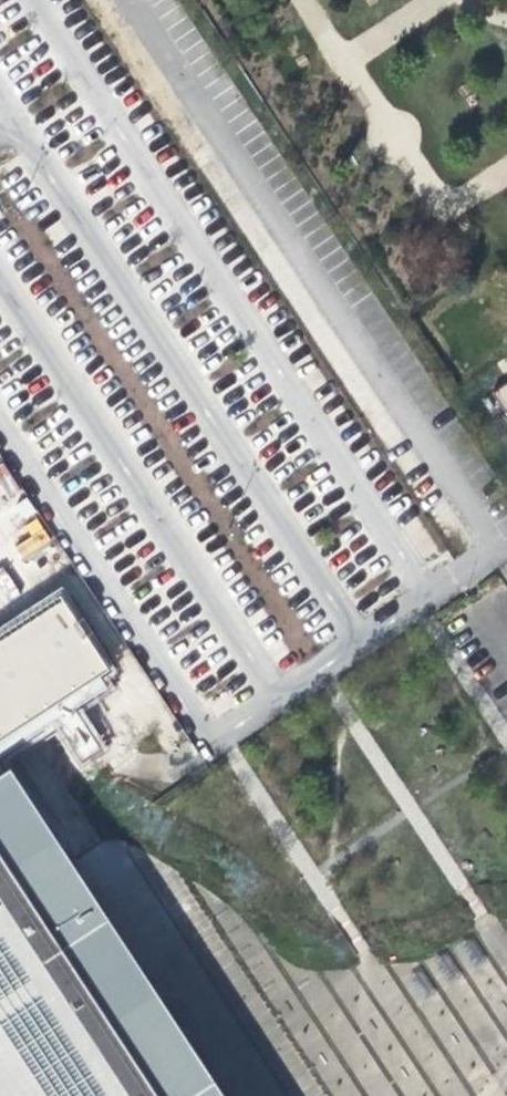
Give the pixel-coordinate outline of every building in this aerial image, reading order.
[(493,390),(506,414),(506,382),(493,390)] [(8,770),(0,776),(0,1095),(221,1095),(8,770)]
